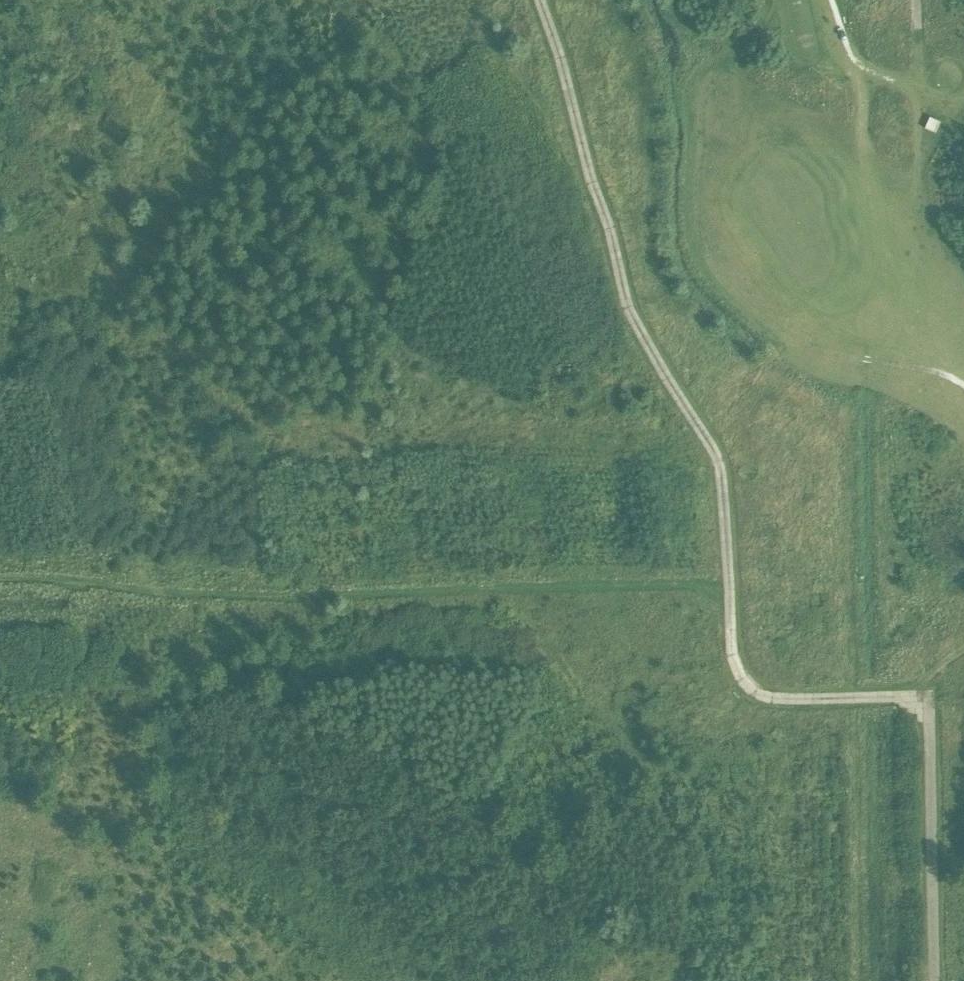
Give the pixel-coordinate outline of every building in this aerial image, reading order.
[(921,127),(932,132),(938,120),(927,115),(921,127)]
